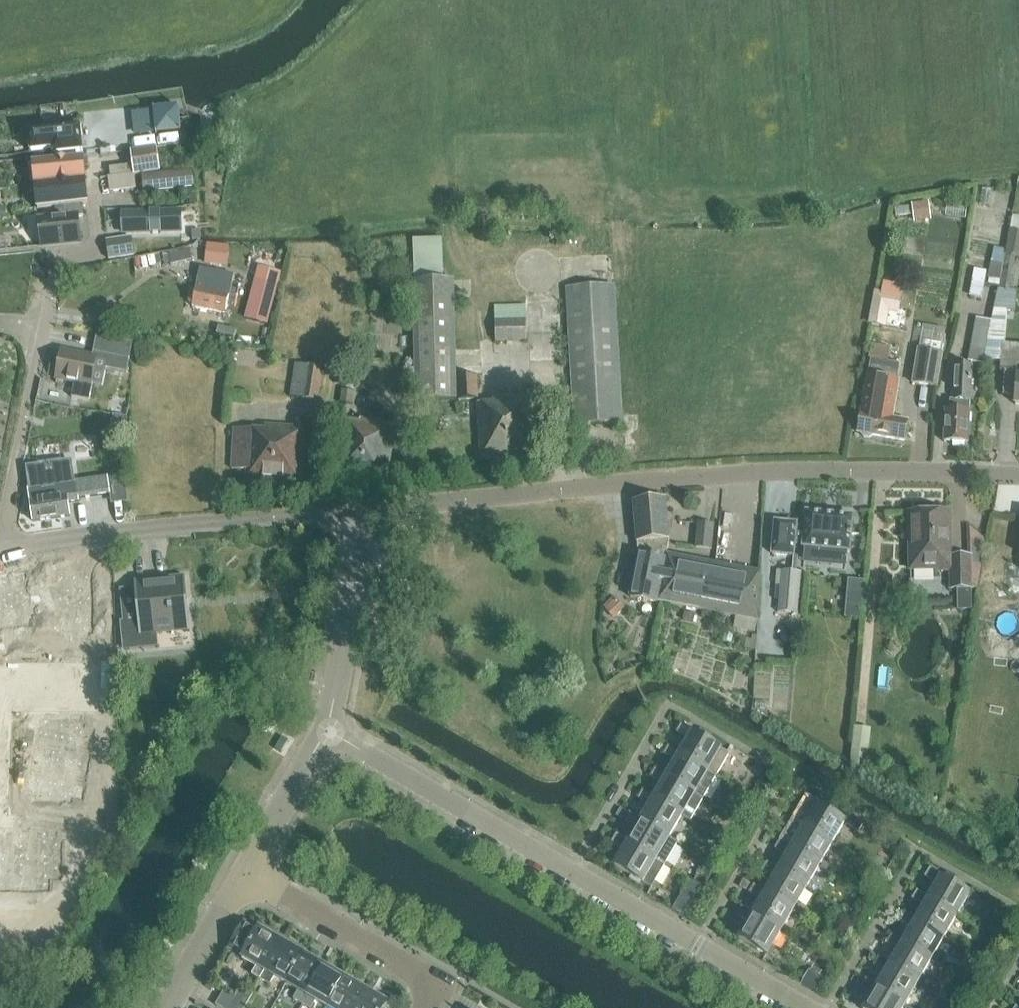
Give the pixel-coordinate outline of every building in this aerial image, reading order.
[(156,133),(180,131),(178,107),(154,109),(154,110),(156,133)] [(79,122),(29,127),(29,132),(29,134),(31,149),(30,149),(30,151),(32,151),(32,150),(54,148),(54,152),(54,154),(56,154),(56,153),(80,151),(81,151),(82,151),(82,150),(80,129),(80,127),(79,127),(79,122)] [(133,164),(109,167),(110,177),(135,175),(160,171),(157,147),(131,151),(133,164)] [(50,161),(49,156),(33,158),(35,186),(85,180),(84,168),(89,167),(88,157),(83,157),(50,161)] [(144,192),(194,186),(192,170),(142,174),(144,192)] [(135,175),(110,177),(108,177),(110,192),(137,188),(135,175)] [(37,209),(55,207),(88,203),(88,202),(88,203),(85,180),(35,186),(37,209)] [(190,203),(198,202),(196,189),(189,190),(190,203)] [(912,202),(912,204),(913,214),(913,215),(930,213),(928,200),(912,202)] [(55,207),(56,217),(38,219),(40,246),(81,242),(78,217),(84,217),(83,204),(88,204),(88,203),(55,207)] [(151,212),(122,213),(123,233),(151,232),(151,233),(160,233),(160,231),(181,231),(181,211),(159,212),(159,211),(151,211),(151,212)] [(1018,255),(1018,223),(1011,222),(1006,253),(1018,255)] [(200,230),(192,230),(192,240),(201,240),(200,230)] [(132,237),(106,241),(109,259),(134,255),(132,237)] [(225,266),(228,246),(208,243),(205,263),(225,266)] [(182,262),(191,260),(189,249),(179,251),(179,252),(170,254),(173,265),(182,262)] [(989,278),(988,284),(998,286),(1002,267),(1003,263),(992,261),(989,278)] [(1018,405),(1018,344),(1005,343),(1007,311),(1015,312),(1016,291),(1013,291),(1016,270),(1002,267),(998,286),(994,309),(992,321),(986,356),(985,359),(1001,361),(1000,371),(1017,372),(1015,404),(1018,405)] [(259,268),(246,319),(266,324),(279,273),(259,268)] [(200,269),(198,278),(192,306),(226,313),(234,276),(200,269)] [(982,298),(986,271),(974,269),(970,296),(982,298)] [(454,280),(413,281),(416,401),(457,400),(454,280)] [(566,287),(568,325),(574,425),(622,423),(614,284),(566,287)] [(899,295),(878,292),(873,323),(885,325),(887,309),(897,311),(899,295)] [(495,342),(527,340),(526,305),(494,305),(495,342)] [(118,315),(103,313),(100,331),(115,334),(118,315)] [(986,356),(992,321),(976,318),(969,361),(985,364),(985,359),(986,356)] [(129,359),(133,343),(97,336),(93,352),(129,359)] [(888,360),(891,345),(870,341),(868,356),(888,360)] [(72,397),(89,401),(93,384),(90,384),(96,357),(63,350),(57,378),(75,382),(72,397)] [(936,387),(942,354),(918,350),(913,383),(936,387)] [(898,380),(897,380),(898,377),(899,367),(883,364),(871,362),(868,375),(867,375),(861,413),(858,433),(861,433),(862,435),(863,437),(869,438),(871,437),(873,435),(904,440),(907,421),(892,418),(898,380)] [(318,401),(324,368),(295,363),(290,397),(318,401)] [(956,364),(954,397),(953,407),(969,407),(970,393),(972,365),(956,364)] [(477,376),(458,377),(459,400),(478,399),(477,376)] [(351,390),(353,390),(354,381),(346,380),(344,389),(339,388),(338,402),(349,404),(351,390)] [(477,403),(481,459),(538,455),(535,396),(492,399),(492,402),(477,403)] [(944,442),(967,443),(969,407),(953,407),(950,406),(949,410),(945,410),(944,442)] [(125,416),(113,414),(113,426),(126,425),(125,416)] [(441,418),(440,427),(449,428),(450,418),(441,418)] [(335,474),(386,483),(395,425),(360,419),(360,422),(344,420),(335,474)] [(248,469),(248,479),(301,483),(305,428),(265,425),(265,429),(235,428),(233,469),(248,469)] [(29,467),(27,467),(28,471),(35,521),(55,518),(70,516),(68,506),(68,503),(78,502),(78,499),(110,495),(107,478),(73,483),(70,461),(29,467)] [(636,542),(637,553),(628,596),(655,601),(656,600),(665,554),(667,545),(668,545),(665,499),(632,502),(635,542),(636,542)] [(775,522),(772,554),(794,556),(795,543),(803,544),(803,547),(849,552),(853,516),(806,512),(804,527),(796,527),(796,524),(775,522)] [(949,512),(909,513),(910,570),(950,569),(950,590),(957,590),(971,589),(971,588),(976,587),(982,556),(968,556),(950,557),(949,512)] [(695,548),(711,550),(714,525),(698,523),(695,548)] [(665,554),(656,600),(736,616),(733,629),(754,632),(756,620),(759,572),(665,554)] [(778,612),(797,614),(801,572),(781,570),(778,612)] [(89,575),(58,575),(59,619),(90,619),(89,575)] [(135,589),(120,591),(124,623),(125,633),(139,632),(140,636),(141,636),(141,632),(155,631),(155,635),(157,634),(157,631),(171,629),(171,633),(173,633),(173,629),(187,628),(187,631),(189,631),(184,576),(182,576),(182,578),(152,581),(152,579),(150,580),(150,581),(136,583),(136,581),(134,581),(135,589)] [(0,580),(0,625),(29,620),(23,577),(0,580)] [(625,607),(617,599),(606,609),(614,617),(625,607)] [(41,719),(35,755),(75,762),(81,726),(41,719)] [(678,755),(715,777),(729,755),(694,735),(695,733),(679,724),(673,734),(686,741),(679,754),(678,755)] [(665,778),(694,794),(703,799),(715,777),(678,755),(679,754),(666,746),(661,755),(674,763),(666,776),(665,778)] [(35,755),(29,790),(69,797),(75,762),(35,755)] [(653,800),(681,816),(690,822),(703,799),(694,794),(665,778),(666,776),(653,769),(648,778),(661,786),(654,798),(653,800)] [(669,837),(681,816),(653,800),(654,798),(640,790),(635,799),(648,807),(641,820),(640,822),(677,844),(678,842),(669,837)] [(844,822),(820,808),(821,805),(804,795),(790,819),(803,826),(802,828),(831,844),(844,822)] [(664,866),(677,844),(640,822),(641,820),(628,813),(622,824),(635,831),(628,843),(627,845),(664,866)] [(857,834),(862,826),(848,818),(843,826),(857,834)] [(790,819),(778,840),(790,847),(789,850),(818,866),(831,844),(802,828),(803,826),(790,819)] [(719,835),(725,839),(731,830),(724,826),(719,835)] [(57,831),(21,832),(21,876),(57,875),(57,831)] [(0,832),(0,876),(21,876),(21,832),(0,832)] [(610,844),(623,852),(613,868),(651,890),(664,866),(627,845),(628,843),(615,835),(610,844)] [(786,856),(778,870),(776,873),(805,889),(818,866),(789,850),(790,847),(778,840),(773,849),(786,856)] [(722,852),(714,847),(709,857),(716,861),(722,852)] [(792,911),(805,889),(776,873),(778,870),(765,863),(760,872),(773,879),(765,892),(764,894),(792,911)] [(927,900),(956,917),(968,894),(952,885),(942,880),(944,878),(928,869),(923,878),(935,885),(928,899),(927,900)] [(944,878),(942,880),(952,885),(956,878),(947,872),(944,878)] [(705,888),(710,879),(700,874),(695,882),(705,888)] [(760,902),(752,914),(751,916),(780,933),(792,911),(764,894),(765,892),(753,885),(747,894),(760,902)] [(943,939),(956,917),(927,900),(928,899),(915,891),(910,900),(923,907),(915,921),(914,922),(943,939)] [(674,907),(685,914),(689,905),(679,899),(674,907)] [(738,939),(767,956),(780,933),(751,916),(752,914),(740,907),(735,916),(747,923),(738,939)] [(901,945),(930,961),(943,939),(914,922),(915,921),(902,914),(897,923),(910,930),(902,943),(901,945)] [(983,925),(978,922),(975,926),(980,930),(983,925)] [(244,938),(236,933),(229,946),(237,951),(236,952),(243,955),(241,958),(256,967),(252,975),(260,980),(282,943),(275,939),(276,937),(264,930),(262,932),(259,930),(252,941),(245,937),(244,938)] [(996,930),(993,935),(1003,941),(1006,936),(996,930)] [(918,983),(930,961),(901,945),(902,943),(890,936),(885,944),(897,951),(890,965),(888,967),(918,983)] [(286,984),(303,955),(282,943),(260,980),(270,985),(274,977),(286,984)] [(302,1004),(324,967),(303,955),(286,984),(298,991),(293,999),(302,1004)] [(905,1005),(918,983),(888,967),(890,965),(877,958),(872,967),(884,974),(877,987),(876,989),(905,1005)] [(345,979),(324,967),(302,1004),(309,1007),(311,1007),(315,1001),(327,1007),(328,1007),(345,979)] [(808,973),(802,984),(817,992),(823,982),(817,978),(808,973)] [(967,973),(963,980),(969,983),(973,977),(967,973)] [(366,991),(345,979),(328,1007),(356,1007),(366,991)] [(876,989),(877,987),(865,980),(855,997),(868,1004),(865,1007),(903,1007),(905,1005),(876,989)] [(251,997),(241,991),(235,1000),(224,993),(216,1006),(220,1007),(244,1007),(251,997)] [(387,1004),(366,991),(356,1007),(385,1007),(387,1004)] [(956,1003),(960,997),(955,994),(951,1000),(956,1003)]
